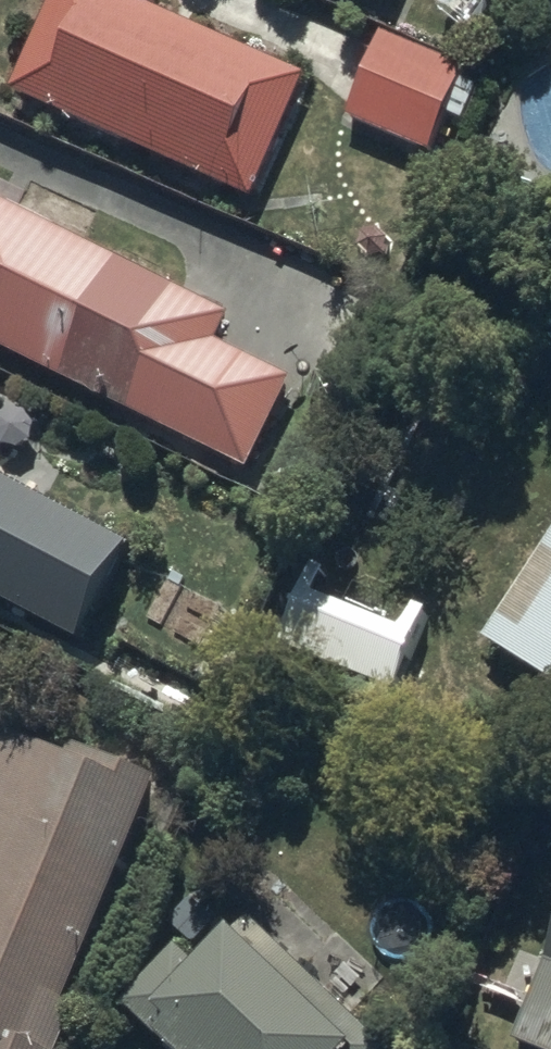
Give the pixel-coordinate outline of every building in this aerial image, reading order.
[(101,0),(63,0),(18,103),(257,208),(308,91),(101,0)] [(468,78),(382,44),(350,128),(435,161),(468,78)] [(0,212),(0,359),(251,482),(296,389),(221,352),(233,326),(0,212)] [(81,651),(130,558),(0,491),(0,609),(81,651)] [(485,646),(550,690),(550,546),(485,646)] [(81,1023),(65,1016),(158,792),(0,726),(0,1048),(70,1048),(81,1023)] [(180,963),(126,1019),(157,1048),(371,1048),(253,935),(204,986),(180,963)] [(550,976),(521,1048),(522,1048),(550,1048),(550,974),(550,976)]
